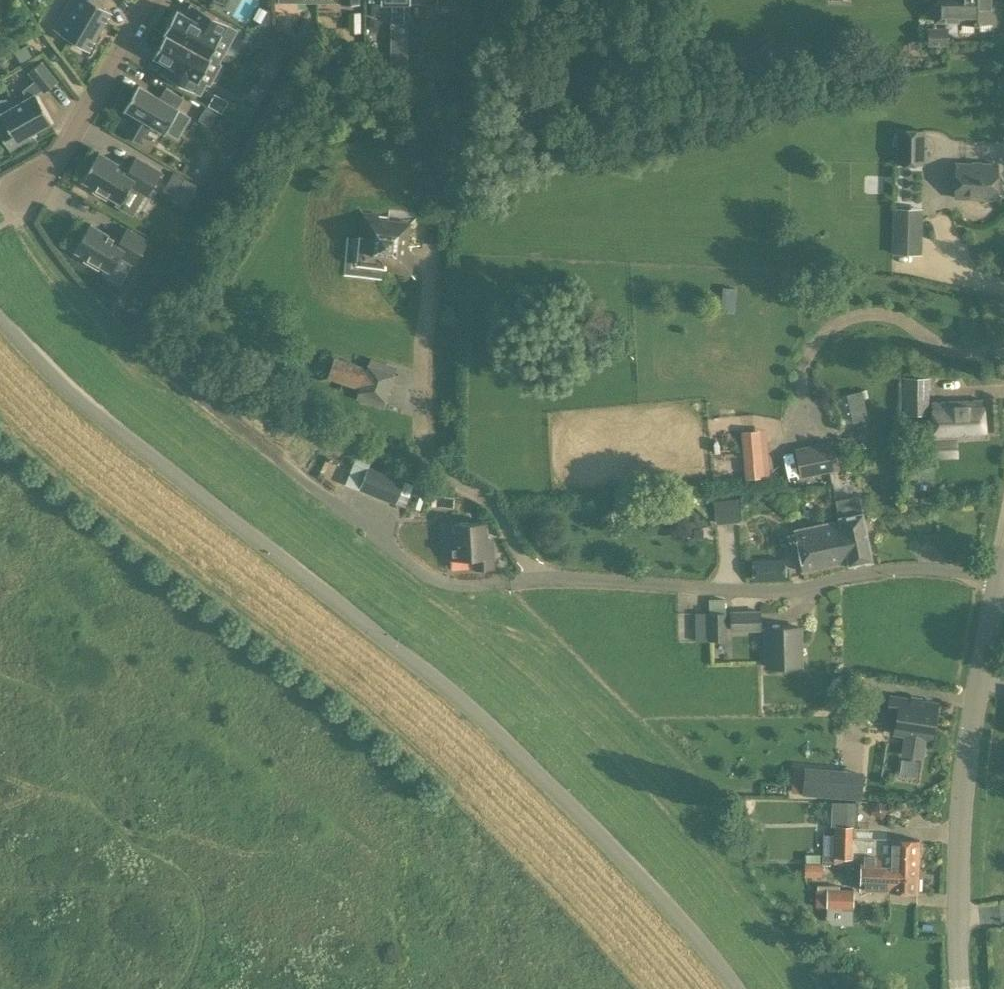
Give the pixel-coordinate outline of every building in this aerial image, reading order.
[(105,0),(79,0),(81,1),(61,34),(90,51),(112,12),(102,6),(105,0)] [(382,3),(399,3),(399,20),(411,20),(411,3),(410,3),(410,0),(382,0),(382,3)] [(935,20),(959,20),(959,22),(994,22),(995,0),(935,0),(935,20)] [(219,62),(237,29),(229,24),(208,13),(202,23),(177,10),(165,32),(221,63),(219,62)] [(259,24),(255,31),(270,40),(271,38),(271,31),(259,24)] [(927,45),(949,45),(949,27),(927,27),(927,45)] [(280,29),(273,42),(285,48),(292,35),(280,29)] [(206,83),(209,85),(221,63),(165,32),(164,33),(166,34),(154,56),(179,70),(173,80),(194,92),(194,91),(199,94),(206,83)] [(411,52),(411,65),(420,65),(420,52),(411,52)] [(749,74),(746,58),(735,60),(738,76),(749,74)] [(24,91),(29,99),(2,115),(8,125),(0,129),(0,132),(11,151),(32,139),(31,135),(52,123),(37,95),(44,89),(46,92),(59,82),(42,62),(30,72),(37,81),(24,91)] [(177,138),(190,115),(178,108),(184,98),(167,88),(161,98),(139,85),(126,108),(138,115),(126,135),(140,143),(151,123),(177,138)] [(224,100),(213,94),(207,105),(218,111),(224,100)] [(216,113),(205,106),(197,119),(209,125),(216,113)] [(897,128),(897,163),(924,164),(924,128),(897,128)] [(133,185),(140,189),(150,195),(163,172),(137,158),(130,170),(100,153),(84,181),(97,188),(95,192),(108,199),(110,196),(123,203),(133,185)] [(997,199),(998,162),(954,161),(953,198),(997,199)] [(162,191),(185,204),(196,184),(173,171),(162,191)] [(924,253),(923,208),(891,207),(890,254),(924,253)] [(405,265),(409,222),(366,216),(361,260),(405,265)] [(150,241),(149,241),(128,229),(121,241),(92,225),(76,251),(88,258),(86,262),(87,262),(100,270),(102,266),(113,272),(123,256),(137,264),(150,241)] [(366,367),(334,356),(327,377),(359,388),(366,367)] [(929,414),(929,376),(903,376),(903,413),(929,414)] [(845,421),(867,417),(862,390),(839,394),(845,421)] [(934,440),(985,437),(983,399),(932,402),(934,440)] [(741,430),(744,464),(763,462),(760,428),(741,430)] [(832,439),(794,447),(800,476),(838,468),(832,439)] [(913,445),(904,445),(904,470),(913,470),(913,445)] [(370,459),(356,454),(345,484),(407,508),(417,485),(405,480),(368,465),(370,459)] [(873,559),(859,494),(835,499),(839,519),(840,519),(849,561),(848,561),(849,564),(873,559)] [(713,498),(715,519),(739,517),(737,496),(713,498)] [(840,519),(839,519),(795,528),(803,570),(848,561),(849,561),(840,519)] [(454,522),(455,535),(448,535),(450,559),(473,558),(474,569),(494,568),(493,542),(487,542),(486,520),(454,522)] [(780,558),(742,558),(743,578),(782,577),(780,558)] [(731,630),(762,630),(761,609),(731,610),(731,630)] [(710,640),(727,639),(727,611),(709,612),(710,640)] [(767,666),(801,665),(801,626),(766,626),(767,666)] [(889,693),(886,711),(896,712),(892,733),(904,735),(900,754),(923,758),(926,739),(932,740),(938,701),(922,698),(922,696),(910,694),(910,696),(889,693)] [(831,796),(833,770),(803,767),(801,791),(801,794),(831,796)] [(853,836),(854,825),(857,825),(858,801),(831,800),(830,824),(834,824),(834,834),(823,833),(822,861),(833,861),(833,862),(860,863),(860,864),(919,866),(920,838),(853,836)] [(804,862),(804,876),(822,875),(821,862),(804,862)] [(879,886),(879,887),(890,887),(890,891),(919,892),(919,866),(860,864),(859,885),(879,886)] [(826,906),(853,907),(854,889),(827,887),(826,906)]
